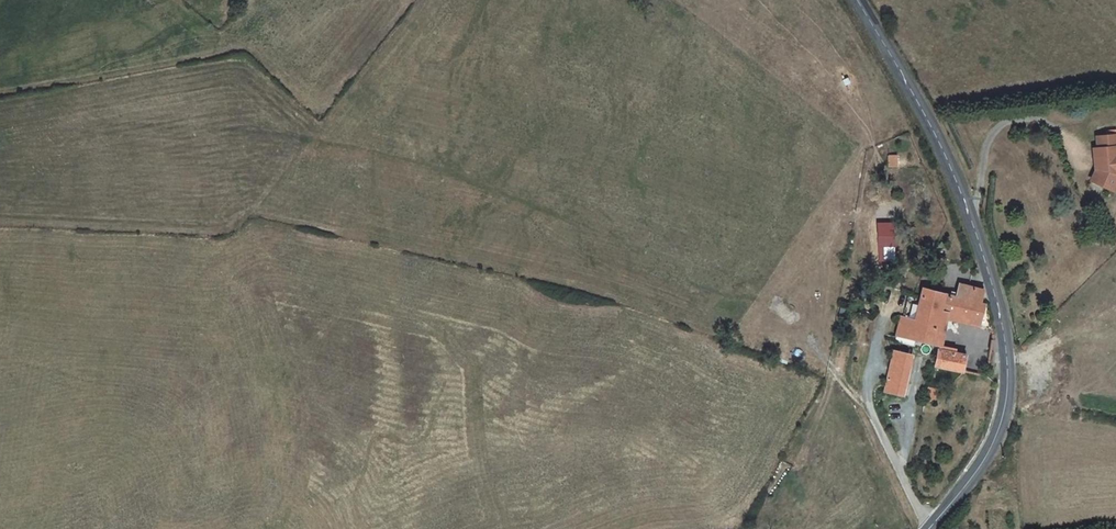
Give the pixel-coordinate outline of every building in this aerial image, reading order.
[(1110,153),(1090,154),(1091,166),(1087,166),(1089,188),(1084,199),(1106,209),(1114,192),(1113,186),(1115,186),(1115,169),(1112,169),(1110,153)] [(878,247),(884,247),(884,260),(896,260),(896,235),(878,235),(878,247)] [(973,308),(946,300),(943,313),(907,306),(900,333),(881,330),(876,349),(881,351),(926,362),(934,338),(969,345),(980,347),(979,339),(976,325),(973,308)] [(921,386),(925,366),(926,362),(881,351),(869,395),(909,406),(913,393),(916,385),(921,386)] [(950,370),(925,366),(921,386),(947,387),(950,370)] [(913,393),(909,406),(921,410),(925,397),(913,393)]
